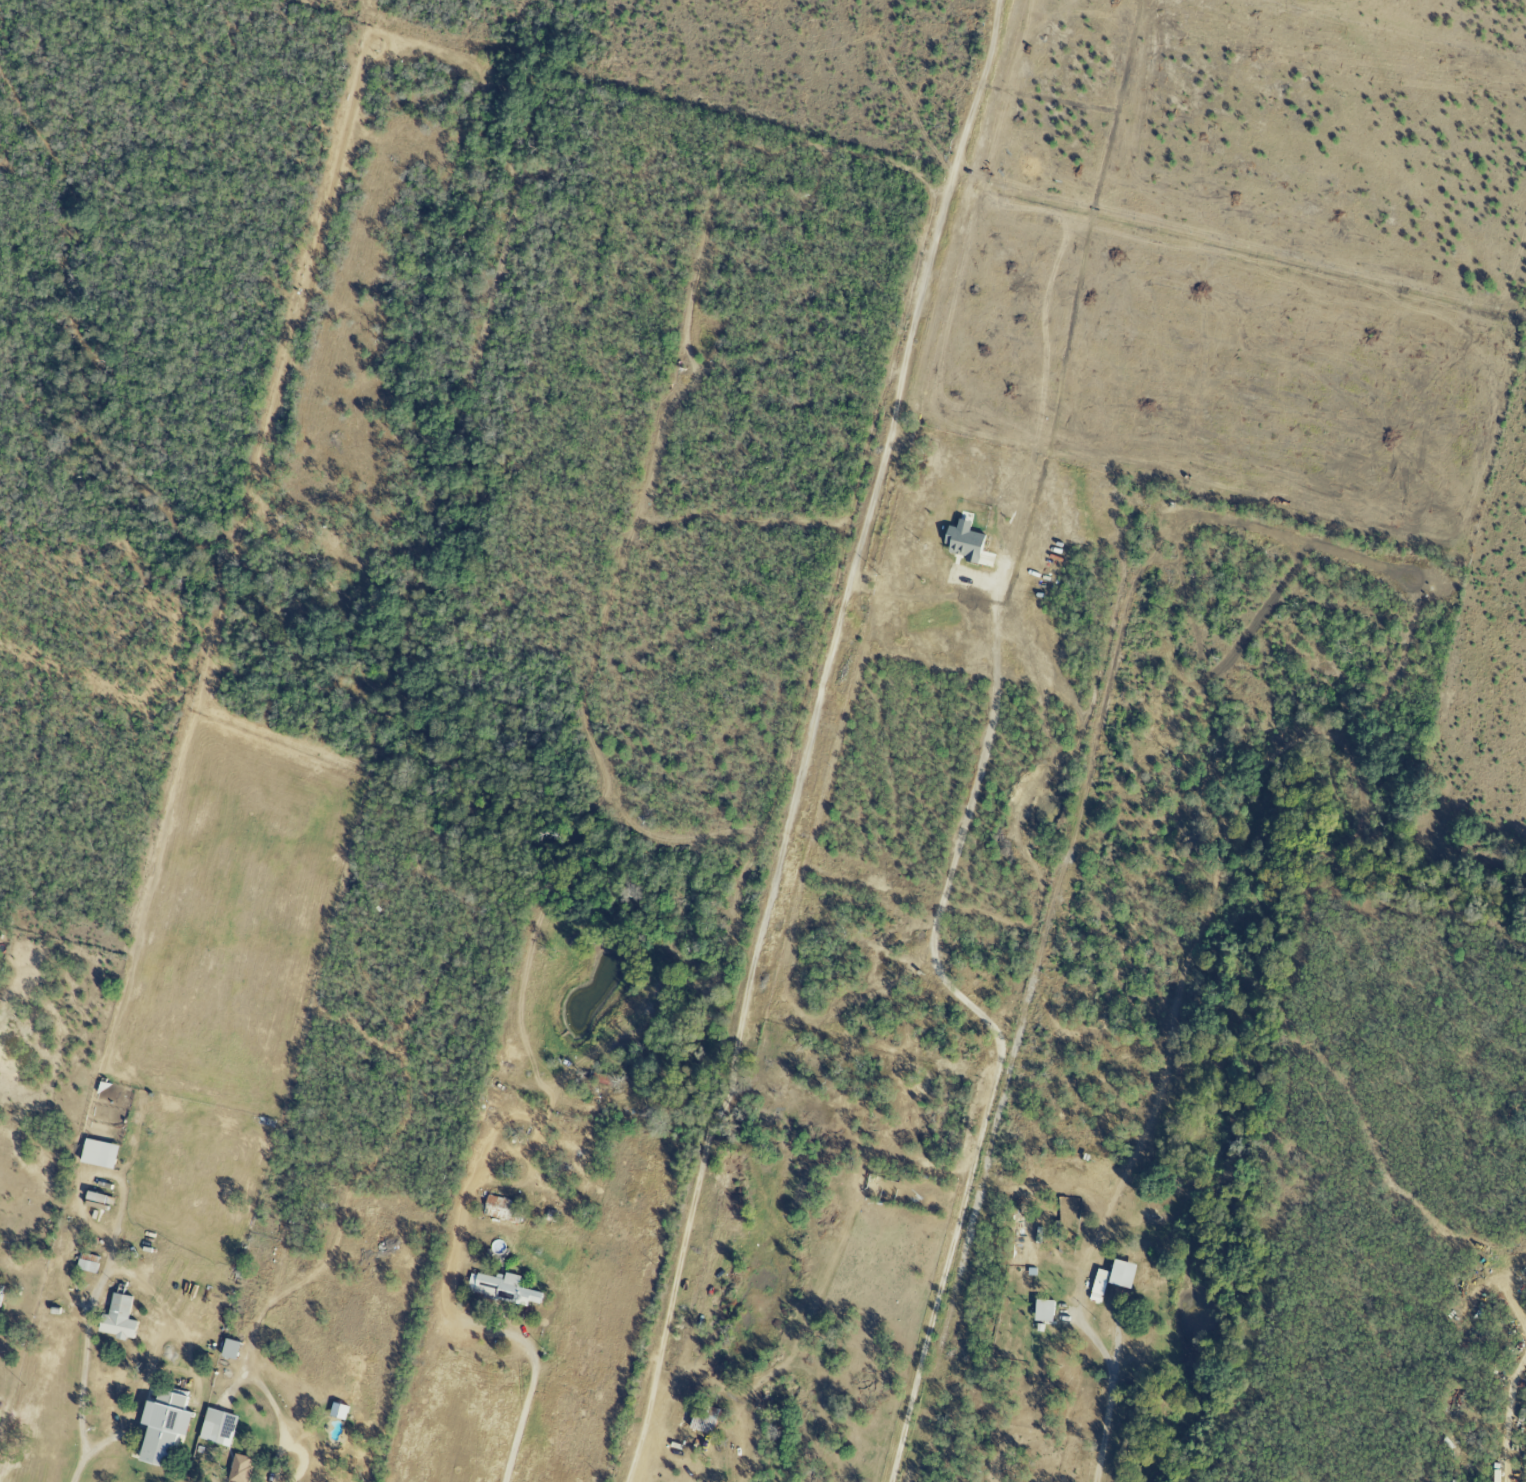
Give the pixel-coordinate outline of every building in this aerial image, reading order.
[(945,552),(967,557),(966,561),(982,565),(988,536),(970,532),(972,522),(960,519),(958,528),(951,526),(945,552)] [(82,1162),(116,1170),(121,1147),(87,1139),(82,1162)] [(525,1203),(488,1196),(484,1216),(521,1223),(525,1203)] [(101,1258),(82,1253),(78,1268),(96,1273),(101,1258)] [(545,1293),(519,1288),(522,1276),(506,1273),(505,1280),(471,1273),(467,1293),(530,1305),(531,1302),(543,1304),(545,1293)] [(103,1314),(100,1333),(137,1340),(140,1322),(130,1320),(134,1297),(114,1293),(110,1316),(103,1314)] [(239,1360),(243,1343),(226,1339),(223,1357),(239,1360)] [(1469,1355),(1471,1344),(1457,1342),(1456,1354),(1469,1355)] [(142,1461),(171,1468),(179,1434),(189,1437),(195,1413),(187,1411),(190,1397),(160,1389),(157,1403),(149,1401),(143,1424),(151,1426),(142,1461)] [(724,1411),(698,1403),(691,1429),(716,1436),(724,1411)] [(200,1438),(231,1448),(240,1417),(209,1408),(200,1438)] [(236,1454),(228,1481),(229,1481),(250,1481),(256,1459),(236,1454)]
